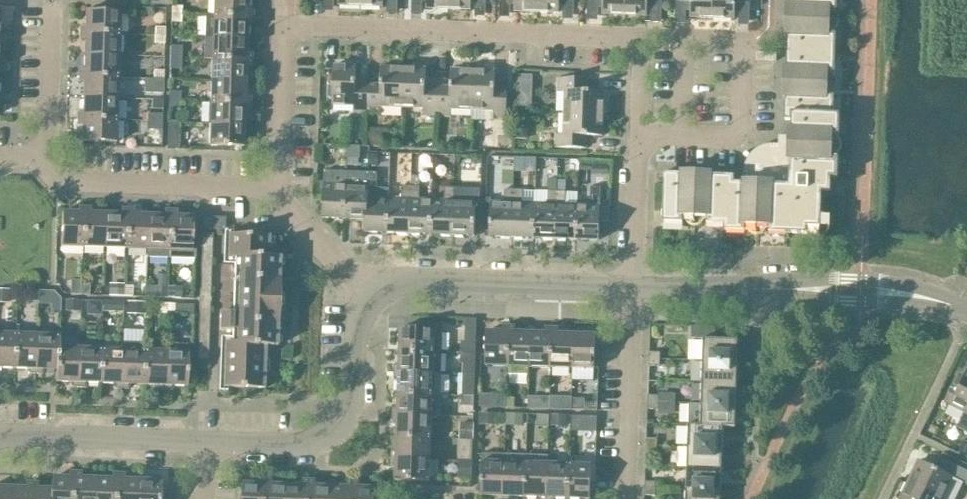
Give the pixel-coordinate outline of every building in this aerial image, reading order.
[(252,17),(252,10),(251,10),(251,11),(247,10),(248,0),(214,0),(213,16),(252,17)] [(449,0),(426,0),(426,8),(448,8),(449,0)] [(448,8),(471,9),(471,0),(449,0),(448,8)] [(537,0),(515,0),(514,10),(536,11),(537,0)] [(536,11),(559,11),(559,0),(537,0),(536,11)] [(625,0),(602,0),(602,13),(624,14),(625,0)] [(624,14),(646,15),(647,0),(625,0),(624,14)] [(664,174),(663,222),(682,223),(682,216),(707,217),(707,224),(724,224),(724,231),(744,232),(745,225),(769,226),(768,232),(807,234),(807,227),(820,228),(821,192),(830,192),(830,184),(831,177),(837,178),(838,158),(831,157),(832,133),(839,134),(840,113),(833,113),(834,95),(827,94),(828,71),(834,71),(836,32),(829,32),(830,8),(836,9),(837,0),(788,0),(788,4),(786,4),(785,34),(787,34),(786,66),(784,66),(783,97),(785,97),(784,119),(791,119),(791,129),(788,129),(787,148),(777,148),(778,144),(775,144),(771,144),(765,144),(762,146),(757,148),(754,150),(750,153),(746,160),(743,169),(743,183),(733,183),(734,176),(712,175),(712,173),(681,171),(681,175),(664,174)] [(713,0),(678,0),(677,1),(690,2),(690,18),(712,19),(713,0)] [(712,19),(735,20),(735,3),(748,4),(748,0),(713,0),(712,19)] [(171,14),(181,14),(181,6),(171,6),(171,14)] [(80,32),(119,34),(120,11),(85,10),(85,26),(81,26),(81,25),(80,25),(80,32)] [(181,22),(181,14),(171,14),(171,22),(181,22)] [(252,24),(252,17),(213,16),(205,16),(204,37),(246,38),(247,23),(251,23),(251,24),(252,24)] [(155,35),(164,35),(165,27),(155,27),(155,35)] [(118,55),(119,34),(80,32),(80,40),(81,40),(81,39),(85,39),(84,54),(118,55)] [(164,43),(164,35),(155,35),(155,43),(164,43)] [(204,39),(204,58),(212,59),(251,60),(251,53),(250,53),(250,54),(246,53),(246,38),(212,37),(204,37),(204,39)] [(170,57),(180,58),(180,50),(170,49),(170,57)] [(118,77),(118,55),(84,54),(84,70),(80,70),(80,69),(79,69),(78,76),(118,77)] [(179,66),(180,58),(170,57),(170,65),(179,66)] [(250,67),(251,60),(212,59),(211,80),(245,81),(245,66),(249,66),(249,67),(250,67)] [(367,113),(368,88),(355,87),(356,66),(333,65),(332,104),(353,105),(353,112),(367,113)] [(402,107),(403,68),(381,67),(380,88),(368,88),(367,113),(380,113),(381,106),(402,107)] [(437,115),(437,90),(425,90),(425,68),(403,68),(402,107),(423,108),(423,115),(437,115)] [(473,70),(451,69),(450,87),(438,86),(437,90),(437,115),(451,116),(451,109),(472,109),(473,70)] [(154,78),(163,78),(163,70),(154,70),(154,78)] [(473,70),(472,109),(493,110),(493,117),(507,118),(508,93),(495,92),(495,71),(473,70)] [(117,98),(118,77),(78,76),(78,83),(79,83),(79,82),(83,82),(83,97),(117,98)] [(145,78),(144,92),(154,92),(163,93),(163,78),(154,78),(145,78)] [(564,112),(602,114),(603,92),(581,91),(582,79),(557,78),(557,91),(564,91),(564,112)] [(244,97),(245,81),(211,80),(210,102),(249,103),(249,96),(248,96),(248,97),(244,97)] [(169,100),(178,101),(179,93),(169,92),(169,100)] [(116,120),(117,98),(83,97),(82,113),(78,113),(78,112),(77,112),(77,119),(116,120)] [(178,109),(178,101),(169,100),(168,108),(178,109)] [(249,110),(249,103),(210,102),(209,123),(243,125),(244,109),(248,109),(248,110),(249,110)] [(601,136),(602,114),(564,112),(563,134),(557,134),(556,147),(580,148),(581,135),(601,136)] [(147,113),(147,121),(152,121),(162,122),(162,114),(152,113),(147,113)] [(116,143),(116,120),(77,119),(77,126),(78,126),(78,125),(82,125),(81,141),(116,143)] [(147,121),(146,129),(152,130),(162,130),(162,122),(152,121),(147,121)] [(177,130),(178,122),(168,122),(168,130),(177,130)] [(243,147),(243,125),(209,123),(209,146),(233,146),(233,147),(235,147),(243,147)] [(369,129),(368,144),(381,145),(382,129),(369,129)] [(345,219),(346,171),(323,171),(322,218),(345,219)] [(366,219),(368,172),(346,171),(345,219),(365,219),(364,232),(365,232),(365,219),(366,219)] [(376,187),(376,172),(368,172),(366,219),(365,219),(365,232),(387,232),(389,197),(388,197),(388,188),(376,187)] [(514,178),(514,189),(522,189),(522,178),(514,178)] [(535,203),(533,238),(543,238),(543,239),(555,240),(557,191),(556,191),(556,179),(548,179),(547,191),(547,204),(535,203)] [(557,180),(557,191),(564,191),(565,181),(557,180)] [(409,235),(411,185),(401,185),(401,198),(389,197),(387,232),(398,233),(398,235),(409,235)] [(431,234),(432,198),(419,197),(419,186),(411,185),(409,235),(420,235),(420,234),(431,234)] [(452,237),(454,186),(445,186),(444,198),(432,198),(431,234),(441,234),(441,236),(452,237)] [(454,186),(452,237),(463,237),(463,235),(474,236),(476,199),(462,199),(462,186),(454,186)] [(578,205),(577,239),(598,240),(599,221),(609,221),(609,207),(599,207),(600,187),(590,187),(590,206),(578,205)] [(512,238),(513,190),(504,189),(503,202),(490,202),(489,236),(500,236),(500,238),(512,238)] [(533,238),(535,203),(521,203),(522,190),(513,190),(512,238),(522,239),(522,237),(533,238)] [(577,239),(578,205),(564,205),(565,192),(557,191),(555,240),(565,240),(565,238),(577,239)] [(83,247),(84,207),(77,207),(77,208),(78,208),(77,212),(61,212),(60,246),(83,247)] [(104,247),(106,213),(90,213),(90,209),(91,209),(91,208),(84,207),(83,247),(104,247)] [(126,248),(127,209),(120,209),(120,210),(121,210),(121,214),(106,213),(104,247),(126,248)] [(147,257),(149,215),(133,214),(133,210),(134,210),(134,209),(127,209),(126,248),(146,249),(146,257),(147,257)] [(169,258),(170,210),(163,210),(163,211),(164,211),(164,215),(149,215),(147,257),(169,258)] [(170,210),(169,258),(195,259),(195,250),(191,249),(192,216),(176,216),(177,212),(177,211),(170,210)] [(224,229),(224,228),(225,218),(203,217),(203,229),(224,229)] [(201,233),(199,297),(210,297),(212,234),(201,233)] [(278,294),(279,266),(275,265),(276,257),(269,257),(269,244),(265,243),(265,235),(228,234),(228,258),(239,258),(237,312),(232,311),(232,313),(220,313),(219,330),(231,330),(231,332),(236,332),(236,342),(225,342),(224,387),(264,388),(265,373),(261,373),(261,359),(265,359),(266,346),(272,346),(273,337),(277,338),(278,309),(274,308),(274,294),(278,294)] [(71,280),(70,294),(73,294),(81,294),(81,285),(81,281),(71,280)] [(81,285),(81,294),(89,294),(89,285),(81,285)] [(110,285),(110,295),(116,296),(124,296),(124,287),(124,285),(110,285)] [(124,287),(124,296),(132,296),(132,287),(124,287)] [(146,287),(146,296),(159,297),(168,297),(168,288),(159,287),(146,287)] [(168,288),(168,297),(175,297),(180,298),(180,288),(176,288),(168,288)] [(38,301),(38,291),(30,291),(29,301),(38,301)] [(51,291),(51,310),(59,311),(60,298),(54,291),(52,291),(51,291)] [(66,300),(65,309),(72,310),(80,310),(81,300),(72,300),(66,300)] [(88,301),(88,309),(92,314),(100,314),(100,301),(89,301),(88,301)] [(108,301),(108,311),(115,311),(124,312),(124,302),(116,302),(108,301)] [(128,302),(127,312),(131,312),(143,312),(143,302),(132,302),(128,302)] [(199,302),(197,365),(208,366),(210,302),(199,302)] [(167,313),(167,303),(159,303),(159,313),(167,313)] [(167,303),(167,313),(175,313),(175,304),(167,303)] [(508,366),(509,326),(501,326),(501,327),(503,327),(503,332),(493,331),(486,331),(485,365),(508,366)] [(515,328),(515,327),(509,326),(508,366),(507,374),(529,374),(529,366),(530,333),(514,332),(514,328),(515,328)] [(702,360),(737,361),(738,339),(715,339),(715,327),(691,326),(691,338),(703,338),(702,360)] [(399,350),(441,351),(442,329),(400,328),(399,350)] [(551,367),(552,328),(545,328),(546,329),(546,333),(530,333),(529,366),(551,367)] [(572,367),(573,334),(557,333),(557,329),(559,329),(559,328),(552,328),(551,367),(572,367)] [(15,334),(0,333),(0,368),(14,368),(15,334)] [(35,374),(37,334),(15,334),(14,368),(29,368),(28,372),(28,373),(35,374)] [(56,347),(57,335),(37,334),(35,374),(43,374),(43,373),(42,373),(42,369),(55,369),(56,347)] [(573,334),(572,367),(594,368),(595,334),(573,334)] [(164,390),(166,343),(165,351),(144,350),(143,384),(158,385),(157,389),(156,389),(156,390),(164,390)] [(166,343),(164,390),(172,390),(172,389),(171,389),(171,385),(187,386),(188,344),(166,343)] [(475,353),(475,345),(466,344),(465,352),(475,353)] [(79,348),(56,347),(55,369),(55,381),(71,382),(71,386),(70,386),(70,387),(78,387),(79,348)] [(100,383),(101,348),(79,348),(78,387),(85,387),(85,386),(84,386),(85,382),(100,383)] [(121,389),(122,349),(101,348),(100,383),(114,383),(114,387),(113,387),(113,388),(121,389)] [(143,384),(144,350),(122,349),(121,389),(129,389),(129,388),(128,388),(128,384),(143,384)] [(441,373),(441,351),(399,350),(399,365),(395,365),(395,364),(394,364),(394,371),(441,373)] [(460,374),(474,374),(475,361),(475,353),(465,352),(461,352),(460,374)] [(737,361),(702,360),(701,382),(736,383),(737,361)] [(440,395),(441,373),(394,371),(393,379),(394,379),(394,378),(398,378),(398,393),(440,395)] [(958,391),(951,388),(944,402),(964,411),(957,426),(966,431),(966,371),(958,391)] [(460,395),(464,395),(474,396),(474,374),(460,374),(460,395)] [(736,405),(736,383),(701,382),(701,403),(736,405)] [(439,416),(440,395),(398,393),(397,408),(393,408),(393,407),(392,407),(392,415),(439,416)] [(473,404),(474,396),(464,395),(464,404),(473,404)] [(498,397),(498,407),(506,407),(507,397),(498,397)] [(514,408),(514,397),(507,397),(506,407),(514,408)] [(572,409),(584,410),(584,398),(572,397),(572,409)] [(541,398),(541,408),(549,409),(550,398),(541,398)] [(551,408),(566,409),(567,399),(551,398),(551,408)] [(689,403),(688,424),(700,425),(700,424),(700,425),(723,426),(723,427),(735,427),(736,405),(701,403),(689,403)] [(495,424),(495,414),(480,413),(480,423),(495,424)] [(506,423),(523,424),(523,414),(506,413),(506,423)] [(548,427),(549,415),(537,414),(536,426),(548,427)] [(439,417),(439,416),(392,415),(392,422),(393,422),(393,421),(397,421),(396,436),(430,437),(431,417),(439,417)] [(566,415),(551,415),(551,425),(566,425),(566,415)] [(596,417),(585,417),(585,422),(590,428),(596,428),(596,417)] [(473,424),(460,423),(460,437),(472,438),(473,424)] [(700,424),(700,425),(688,424),(687,446),(722,448),(723,427),(735,427),(723,427),(723,426),(700,425),(700,424)] [(430,459),(430,437),(396,436),(396,451),(392,451),(392,450),(391,450),(391,458),(430,459)] [(459,440),(459,456),(472,456),(472,441),(459,440)] [(957,452),(966,456),(966,453),(966,442),(962,440),(957,452)] [(721,469),(722,448),(687,446),(686,468),(721,469)] [(504,454),(504,462),(482,461),(481,495),(493,496),(497,496),(497,498),(503,498),(504,454)] [(526,454),(504,454),(503,498),(508,498),(508,496),(525,496),(526,454)] [(548,455),(526,454),(525,496),(540,497),(540,498),(546,498),(548,463),(547,463),(548,455)] [(429,481),(430,459),(391,458),(390,465),(391,465),(391,464),(395,465),(395,480),(429,481)] [(942,498),(952,478),(966,485),(966,471),(941,459),(936,469),(918,460),(908,482),(942,498)] [(458,477),(471,478),(472,462),(459,461),(458,477)] [(569,464),(548,463),(546,498),(552,498),(568,498),(569,464)] [(590,498),(591,465),(569,464),(568,498),(590,498)] [(720,491),(721,469),(686,468),(686,490),(720,491)] [(77,472),(70,472),(70,473),(71,473),(71,477),(54,476),(54,488),(55,488),(55,498),(77,498),(77,472)] [(99,478),(83,477),(84,473),(84,472),(77,472),(77,498),(98,498),(99,478)] [(121,474),(113,473),(113,474),(114,474),(114,478),(99,478),(98,498),(120,498),(121,474)] [(142,479),(127,479),(127,475),(128,474),(121,474),(120,498),(141,498),(142,479)] [(267,479),(259,478),(259,480),(260,480),(260,483),(244,483),(243,498),(266,498),(267,479)] [(141,498),(164,498),(164,489),(165,489),(165,488),(164,488),(164,480),(142,479),(141,498)] [(288,484),(273,484),(273,480),(274,480),(274,479),(267,479),(266,498),(287,498),(288,484)] [(310,480),(303,480),(302,481),(303,481),(303,485),(288,484),(287,498),(309,498),(310,480)] [(331,486),(316,485),(316,481),(317,482),(317,480),(310,480),(309,498),(331,498),(331,486)] [(353,482),(345,481),(345,483),(346,483),(346,487),(331,486),(331,498),(352,498),(353,482)] [(34,483),(26,482),(26,483),(27,484),(27,487),(12,487),(12,498),(33,498),(34,483)] [(352,498),(375,498),(375,487),(359,487),(359,483),(360,483),(360,482),(353,482),(352,498)] [(942,498),(908,482),(899,498),(942,498)] [(54,488),(40,488),(40,484),(41,484),(41,483),(34,483),(33,498),(55,498),(55,488),(54,488)] [(12,487),(0,486),(0,498),(12,498),(12,487)] [(720,491),(686,490),(685,498),(720,498),(720,491)]
